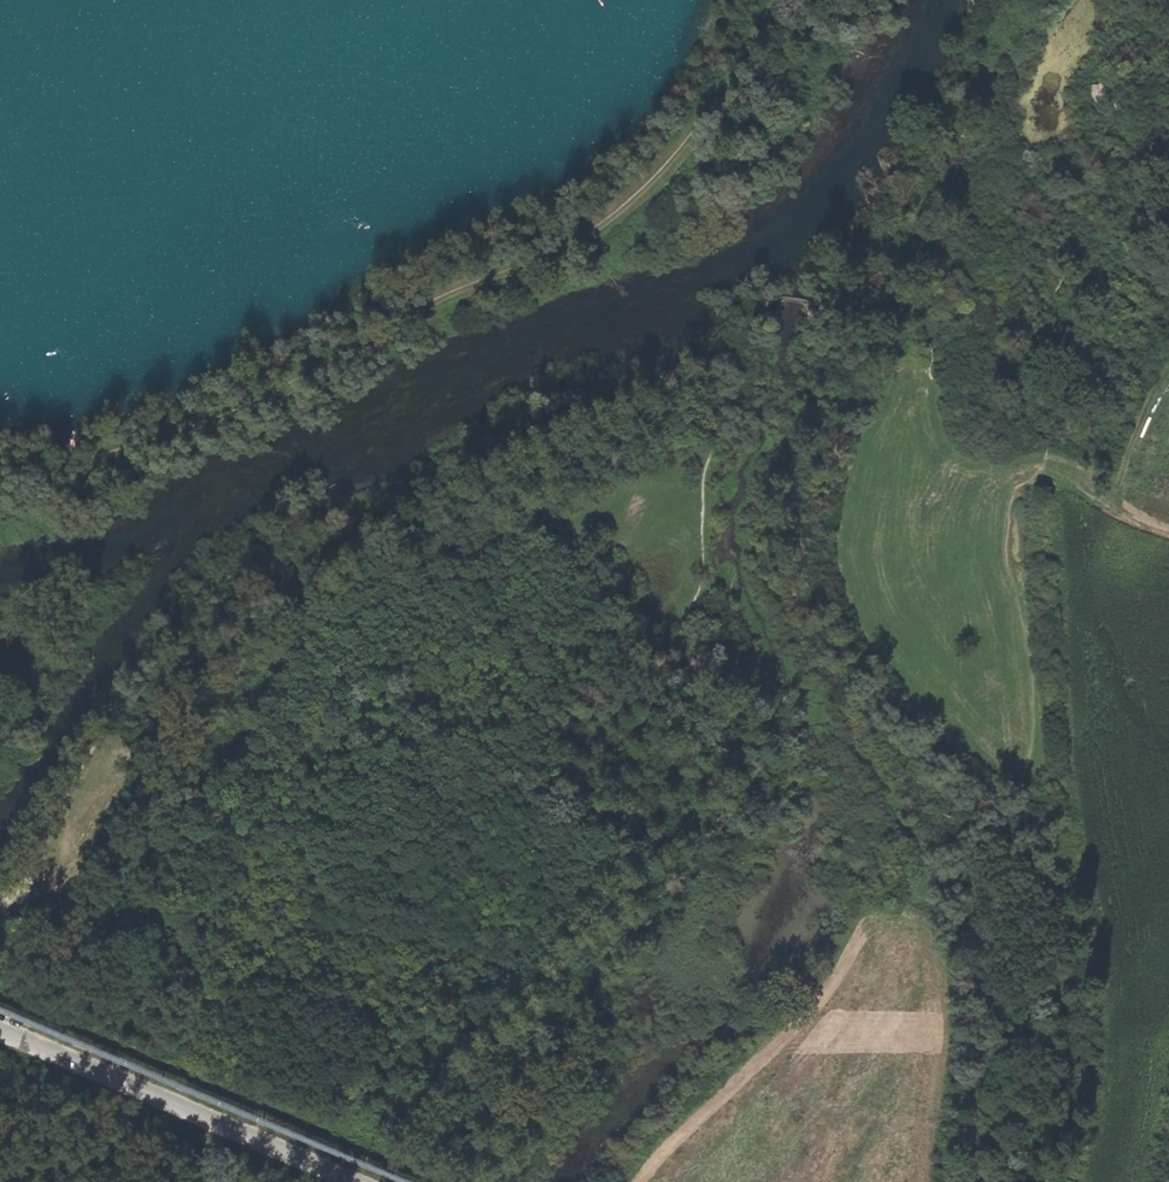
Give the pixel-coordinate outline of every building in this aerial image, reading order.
[(1114,99),(1102,86),(1090,86),(1092,100),(1096,109),(1102,111),(1114,99)]
